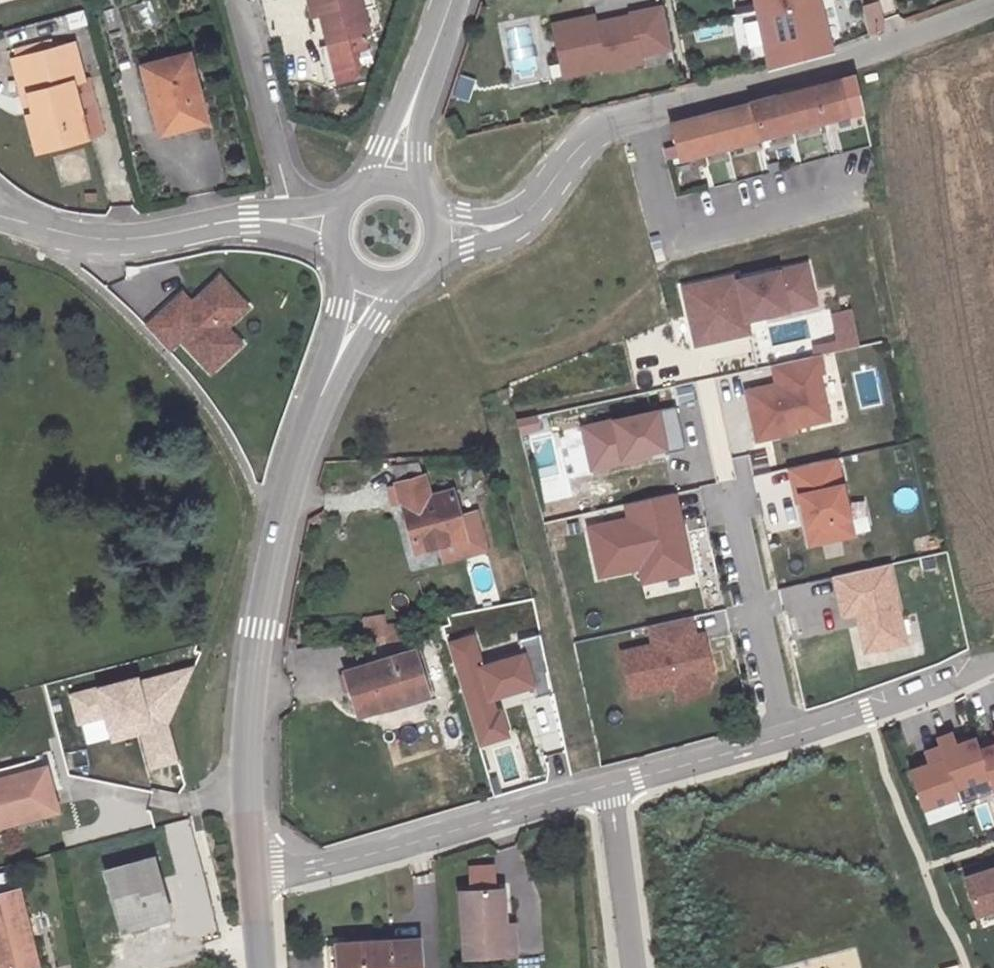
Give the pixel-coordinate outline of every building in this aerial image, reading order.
[(322,18),(318,0),(308,0),(313,21),(322,18)] [(322,18),(329,46),(338,83),(356,79),(362,67),(357,53),(364,51),(361,39),(370,37),(364,12),(361,0),(318,0),(322,18)] [(364,12),(376,10),(374,0),(361,0),(364,12)] [(770,65),(831,50),(819,0),(755,0),(770,65)] [(140,4),(146,27),(159,23),(153,1),(140,4)] [(669,48),(659,2),(625,10),(627,17),(596,24),(594,17),(550,27),(561,83),(645,65),(642,54),(669,48)] [(878,4),(864,7),(869,32),(884,28),(878,4)] [(18,50),(20,59),(56,50),(53,41),(18,50)] [(72,45),(61,48),(70,85),(74,84),(82,82),(72,45)] [(331,85),(338,83),(329,46),(322,48),(331,85)] [(14,60),(24,98),(31,96),(43,144),(68,137),(70,144),(88,139),(74,84),(70,85),(61,48),(56,50),(20,59),(14,60)] [(192,55),(146,66),(163,134),(206,123),(198,93),(202,91),(192,55)] [(461,74),(453,95),(470,101),(477,79),(461,74)] [(862,114),(853,80),(673,125),(682,160),(862,114)] [(38,152),(70,144),(68,137),(43,144),(31,96),(24,98),(38,152)] [(811,262),(738,278),(748,320),(821,304),(811,262)] [(748,320),(738,278),(737,275),(683,287),(696,347),(751,335),(748,320)] [(243,343),(226,326),(250,304),(223,276),(197,302),(187,292),(153,323),(175,347),(180,342),(195,357),(212,374),(243,343)] [(774,382),(743,389),(753,435),(826,419),(817,379),(823,378),(818,355),(770,366),(774,382)] [(676,405),(585,425),(595,467),(686,447),(676,405)] [(540,414),(518,419),(523,435),(544,429),(540,414)] [(852,531),(834,455),(787,466),(805,542),(852,531)] [(426,551),(450,544),(474,536),(469,518),(460,489),(439,496),(431,475),(405,483),(426,551)] [(627,503),(630,516),(590,525),(602,575),(641,566),(644,580),(695,569),(686,526),(678,492),(627,503)] [(474,536),(450,544),(456,563),(499,550),(487,512),(469,518),(474,536)] [(825,559),(843,555),(840,541),(822,545),(825,559)] [(838,615),(853,612),(862,650),(902,641),(885,564),(870,567),(845,573),(830,576),(838,615)] [(695,615),(651,625),(655,642),(622,650),(632,695),(677,685),(679,696),(713,689),(710,678),(717,676),(707,631),(699,632),(695,615)] [(370,628),(371,634),(374,643),(390,638),(386,623),(370,628)] [(478,635),(453,642),(483,745),(508,738),(496,698),(487,665),(478,635)] [(417,650),(348,673),(362,717),(431,695),(417,650)] [(526,653),(487,665),(496,698),(536,686),(526,653)] [(197,662),(142,676),(157,729),(144,733),(153,766),(181,758),(172,720),(197,662)] [(142,676),(74,695),(82,723),(112,715),(119,740),(144,733),(157,729),(142,676)] [(977,749),(987,776),(991,787),(993,786),(993,730),(990,731),(992,738),(993,743),(983,747),(977,749)] [(950,732),(935,737),(938,745),(953,787),(987,776),(977,749),(973,737),(965,740),(954,744),(950,732)] [(953,739),(954,744),(965,740),(964,735),(953,739)] [(981,742),(983,747),(993,743),(992,738),(981,742)] [(908,769),(921,808),(956,796),(953,787),(938,745),(923,751),(925,758),(927,763),(916,766),(908,769)] [(916,766),(927,763),(925,758),(914,762),(916,766)] [(0,769),(0,817),(47,802),(34,759),(0,769)] [(157,861),(111,874),(127,929),(173,915),(157,861)] [(963,874),(975,911),(993,905),(993,864),(963,874)] [(471,892),(495,891),(495,868),(470,869),(471,892)] [(465,959),(504,958),(504,925),(506,925),(505,891),(495,891),(471,892),(462,892),(465,959)] [(0,899),(0,967),(39,967),(35,939),(27,940),(20,895),(0,899)] [(514,925),(506,925),(504,925),(504,958),(516,957),(514,925)] [(348,942),(349,967),(432,967),(431,941),(348,942)]
